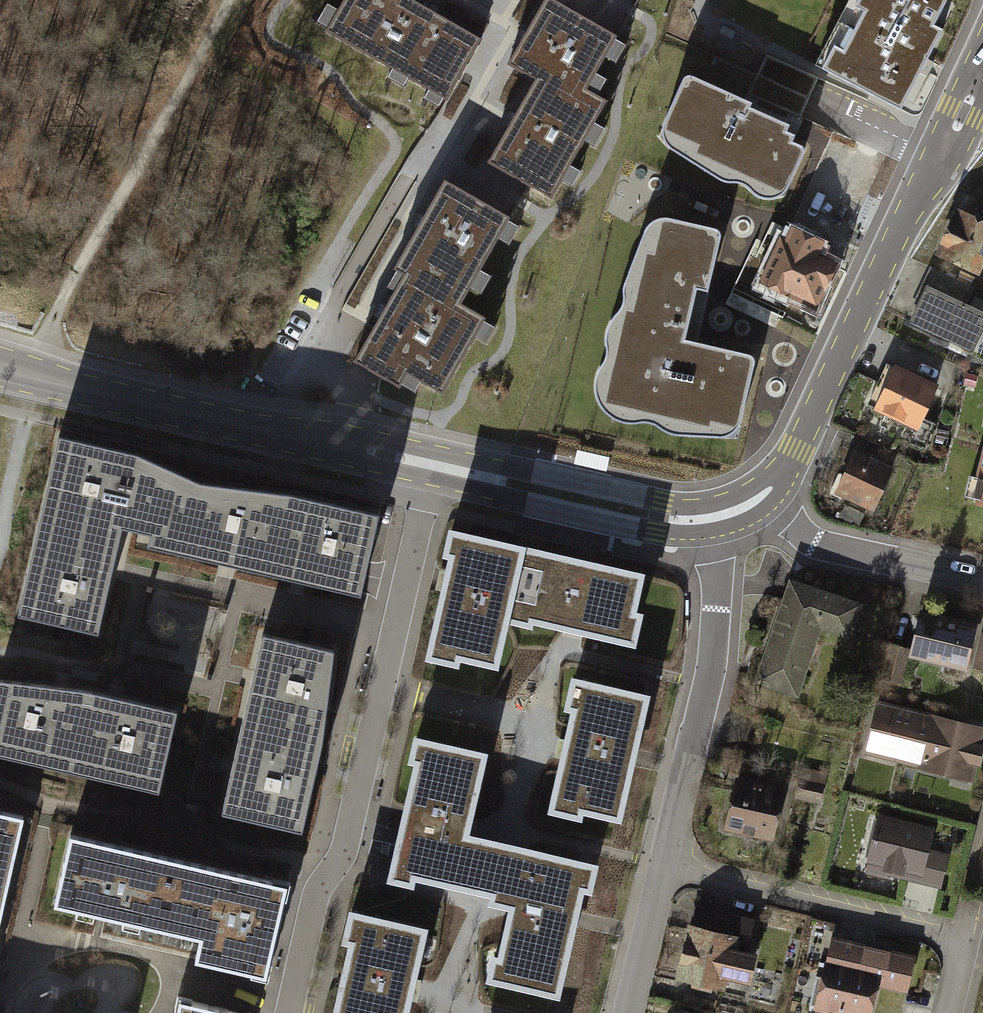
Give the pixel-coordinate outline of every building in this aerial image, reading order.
[(328,29),(447,98),(481,40),(414,0),(345,0),(328,29)] [(557,0),(546,0),(510,62),(538,78),(491,163),(527,183),(552,198),(607,101),(586,89),(617,34),(557,0)] [(816,61),(899,105),(940,27),(933,23),(945,0),(848,0),(816,61)] [(688,73),(684,77),(664,123),(663,133),(665,140),(670,144),(681,149),(724,179),(731,182),(737,181),(743,182),(748,187),(756,194),(764,198),(773,199),(781,196),(788,190),(805,151),(805,148),(804,145),(793,140),(795,134),(788,131),(790,125),(772,118),(752,105),(753,101),(693,72),(688,73)] [(509,217),(446,180),(395,268),(407,274),(356,361),(375,372),(399,386),(407,372),(442,392),(485,318),(459,303),(509,217)] [(930,253),(972,275),(982,252),(982,221),(952,206),(930,253)] [(655,221),(646,229),(624,284),(624,291),(624,304),(620,310),(611,319),(607,326),(606,338),(607,349),(606,356),(603,363),(597,372),(595,384),(597,397),(602,407),(609,415),(619,420),(630,422),(646,421),(655,423),(664,430),(674,434),(683,436),(723,436),(732,433),(739,424),(752,364),(752,358),(747,355),(683,340),(695,282),(708,287),(719,236),(718,231),(715,228),(701,224),(664,219),(655,221)] [(783,237),(763,278),(816,303),(835,264),(822,258),(826,249),(792,232),(788,240),(783,237)] [(927,286),(971,304),(976,289),(933,272),(927,286)] [(904,321),(968,353),(982,316),(982,315),(922,285),(904,321)] [(886,365),(868,410),(911,427),(929,383),(886,365)] [(58,436),(39,525),(118,543),(122,527),(128,529),(150,534),(147,546),(183,554),(200,482),(137,454),(58,436)] [(847,451),(829,495),(871,513),(889,468),(847,451)] [(973,502),(982,504),(982,461),(973,502)] [(289,493),(200,482),(183,554),(228,564),(289,578),(307,498),(289,493)] [(379,514),(307,498),(289,578),(298,580),(360,594),(379,514)] [(39,525),(17,614),(98,632),(112,569),(118,543),(39,525)] [(641,574),(465,535),(460,556),(452,554),(432,641),(458,647),(456,655),(496,664),(510,604),(533,609),(530,619),(574,629),(618,638),(624,611),(632,612),(641,574)] [(862,604),(788,577),(751,681),(797,698),(821,630),(849,640),(862,604)] [(979,622),(920,608),(907,657),(967,672),(979,622)] [(972,669),(982,671),(982,632),(981,632),(972,669)] [(251,678),(242,722),(322,740),(334,650),(262,633),(251,678)] [(908,654),(888,649),(881,676),(901,681),(908,654)] [(0,679),(0,754),(70,770),(88,690),(61,687),(0,679)] [(646,696),(588,683),(582,709),(574,707),(564,750),(554,794),(582,801),(581,808),(619,816),(646,696)] [(114,696),(88,690),(70,770),(158,790),(176,710),(114,696)] [(877,700),(862,756),(972,783),(982,741),(982,726),(877,700)] [(231,766),(222,810),(301,830),(322,740),(242,722),(231,766)] [(484,754),(432,742),(427,763),(417,760),(394,860),(414,865),(412,874),(494,893),(505,844),(465,834),(484,754)] [(801,767),(793,798),(820,805),(828,773),(801,767)] [(785,788),(735,777),(723,829),(774,840),(785,788)] [(23,815),(0,810),(0,903),(3,903),(17,843),(23,815)] [(886,875),(942,889),(951,854),(930,849),(935,829),(878,815),(866,863),(868,864),(866,875),(885,880),(886,875)] [(168,860),(68,837),(53,906),(101,916),(153,928),(168,860)] [(579,861),(525,848),(500,957),(510,960),(505,980),(557,992),(581,886),(573,885),(579,861)] [(285,885),(168,860),(153,928),(200,938),(195,961),(265,976),(285,885)] [(697,904),(678,981),(730,994),(733,982),(752,986),(760,955),(741,950),(742,945),(750,947),(757,919),(697,904)] [(366,914),(359,941),(351,940),(335,1012),(404,1012),(410,988),(424,927),(366,914)] [(834,937),(816,1011),(823,1012),(877,1012),(883,988),(910,994),(919,957),(834,937)] [(180,998),(176,1012),(246,1012),(180,998)]
